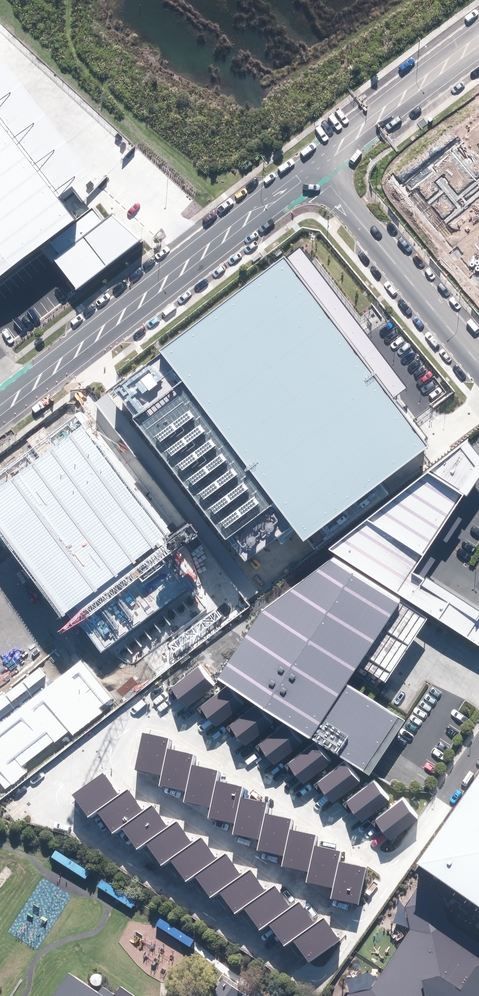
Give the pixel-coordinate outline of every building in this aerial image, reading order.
[(42,246),(76,288),(138,240),(111,213),(103,220),(92,208),(76,218),(0,120),(0,277),(42,246)] [(438,414),(301,235),(158,343),(295,522),(438,414)] [(119,376),(253,555),(284,533),(149,353),(119,376)] [(100,661),(201,586),(165,539),(174,532),(86,415),(0,479),(0,528),(100,661)] [(423,551),(444,519),(464,487),(468,490),(478,472),(478,449),(469,433),(367,515),(423,551)] [(423,551),(367,515),(331,543),(437,611),(452,589),(414,565),(419,558),(423,551)] [(394,608),(403,593),(338,550),(264,602),(221,668),(373,766),(407,713),(349,676),(374,637),(394,608)] [(437,611),(478,638),(478,607),(452,589),(437,611)] [(185,694),(191,701),(217,680),(201,660),(175,681),(185,694)] [(214,714),(219,720),(245,700),(230,680),(203,700),(214,714)] [(242,733),(247,740),(274,719),(258,699),(232,720),(242,733)] [(272,751),(277,758),(304,737),(288,717),(262,738),(272,751)] [(159,734),(146,731),(137,769),(164,775),(170,747),(172,737),(159,734)] [(300,771),(305,778),(332,757),(316,737),(290,758),(300,771)] [(183,750),(170,747),(164,775),(162,786),(189,791),(195,763),(197,753),(183,750)] [(329,789),(334,796),(361,775),(345,755),(318,776),(329,789)] [(208,766),(195,763),(189,791),(187,802),(213,807),(219,779),(221,769),(208,766)] [(106,772),(75,795),(90,817),(99,811),(122,794),(114,783),(106,772)] [(358,809),(363,815),(390,795),(374,775),(347,795),(358,809)] [(417,864),(478,907),(478,775),(417,864)] [(233,782),(219,779),(213,807),(211,818),(238,823),(244,795),(246,785),(233,782)] [(122,794),(99,811),(115,833),(124,827),(147,810),(139,799),(131,788),(122,794)] [(388,828),(393,835),(420,814),(404,794),(378,815),(388,828)] [(257,798),(244,795),(238,823),(236,833),(262,839),(268,811),(270,801),(257,798)] [(147,810),(124,827),(140,849),(149,843),(172,826),(164,815),(156,804),(147,810)] [(282,814),(268,811),(262,839),(260,850),(287,855),(293,827),(295,817),(282,814)] [(172,826),(149,843),(165,865),(173,859),(197,842),(189,831),(181,820),(172,826)] [(306,830),(293,827),(287,855),(285,865),(312,871),(318,843),(320,833),(306,830)] [(197,842),(173,859),(189,881),(198,875),(221,858),(213,847),(205,836),(197,842)] [(330,846),(318,843),(312,871),(310,881),(335,886),(341,858),(343,848),(330,846)] [(221,858),(198,875),(214,897),(222,891),(246,874),(238,863),(230,852),(221,858)] [(352,861),(341,858),(335,886),(333,897),(360,902),(366,874),(368,864),(352,861)] [(246,874),(222,891),(238,913),(247,907),(270,891),(262,879),(254,868),(246,874)] [(270,891),(247,907),(262,928),(270,922),(294,905),(286,895),(279,884),(270,891)] [(347,989),(348,995),(478,995),(478,946),(430,913),(427,891),(400,894),(405,938),(366,985),(347,989)] [(294,905),(270,922),(286,944),(295,938),(318,922),(310,911),(302,899),(294,905)] [(318,922),(295,938),(311,960),(343,937),(335,926),(327,915),(318,922)] [(111,995),(101,988),(96,995),(67,975),(53,995),(110,995),(111,995)] [(221,981),(210,995),(240,995),(241,994),(221,981)]
